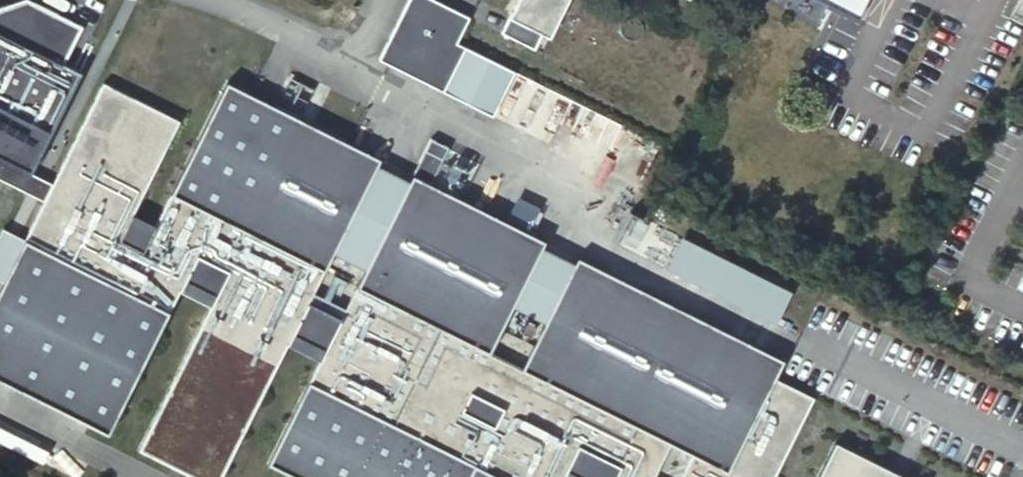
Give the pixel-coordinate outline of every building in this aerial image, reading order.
[(26,182),(82,69),(64,60),(83,23),(37,0),(34,0),(29,11),(8,1),(0,4),(0,169),(26,182)] [(470,9),(452,0),(405,0),(380,52),(436,79),(470,9)] [(502,24),(536,41),(538,36),(545,40),(565,0),(514,0),(502,24)] [(859,10),(864,0),(839,0),(859,10)] [(820,387),(781,368),(790,349),(583,250),(579,257),(551,316),(529,361),(496,345),(518,300),(547,241),(550,234),(417,169),(413,177),(371,264),(347,314),(315,298),(339,249),(381,162),(385,154),(230,79),(161,223),(138,212),(183,119),(104,80),(47,199),(28,238),(7,281),(0,295),(0,376),(114,431),(188,277),(219,292),(145,447),(207,476),(226,476),(297,330),(329,345),(275,459),(312,476),(565,476),(572,463),(602,476),(777,476),(820,387)] [(339,249),(371,264),(413,177),(381,162),(339,249)] [(50,193),(26,182),(0,169),(0,176),(47,199),(50,193)] [(7,281),(28,238),(5,227),(0,238),(0,277),(7,281)] [(696,232),(685,227),(670,258),(681,264),(696,232)] [(696,232),(681,264),(716,281),(731,249),(696,232)] [(518,300),(551,316),(579,257),(547,241),(518,300)] [(795,280),(731,249),(716,281),(780,312),(795,280)] [(883,451),(843,431),(820,476),(870,476),(883,451)] [(932,474),(883,451),(870,476),(930,476),(932,474)]
